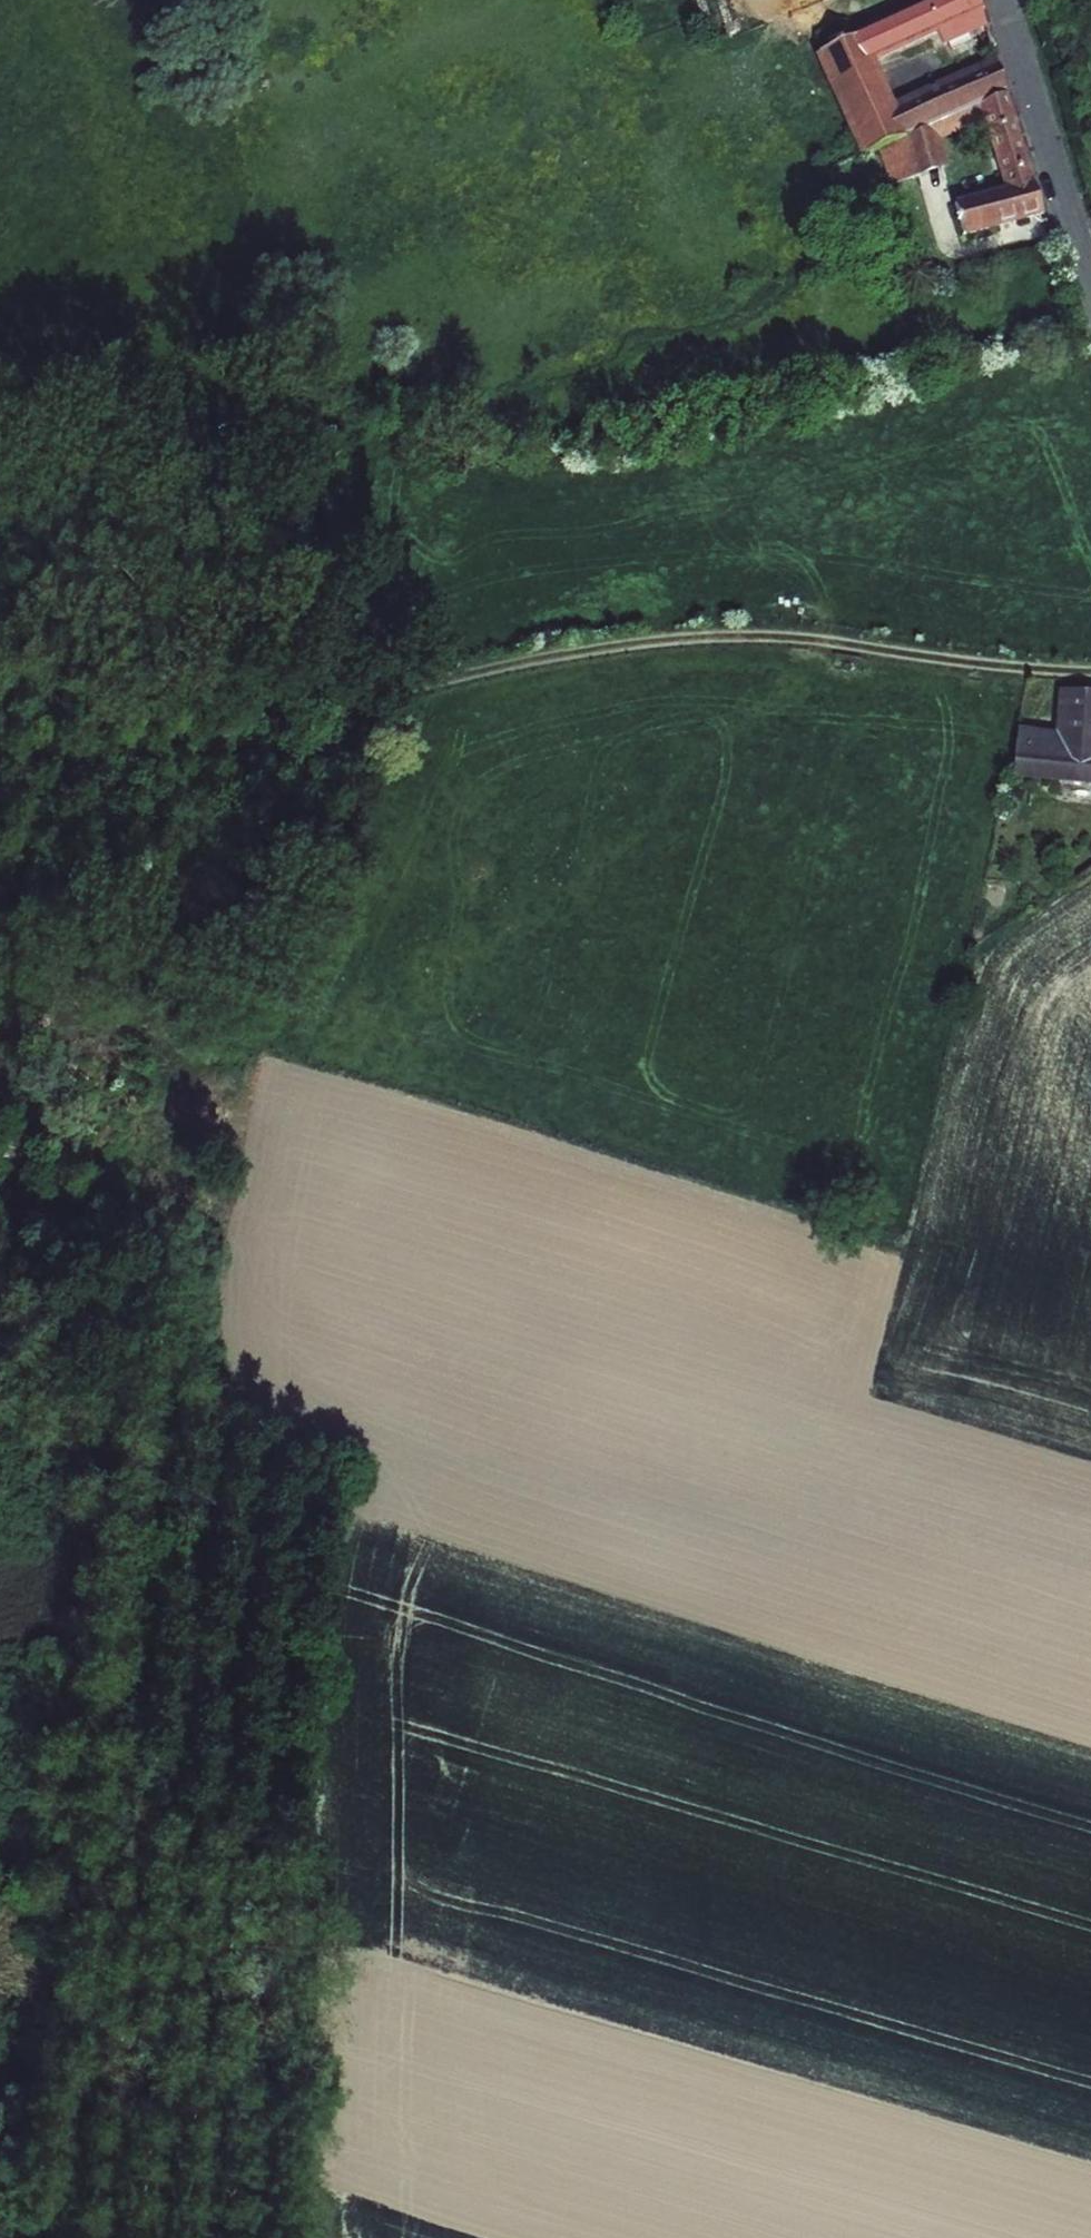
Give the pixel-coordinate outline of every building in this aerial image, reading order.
[(946,256),(1030,225),(976,75),(873,118),(853,73),(935,39),(940,51),(982,34),(973,0),(937,0),(806,61),(837,136),(799,152),(809,182),(866,157),(881,191),(920,175),(914,159),(965,137),(985,195),(932,216),(946,256)] [(1001,784),(1090,793),(1090,703),(1045,699),(1041,742),(1006,738),(1001,784)]
